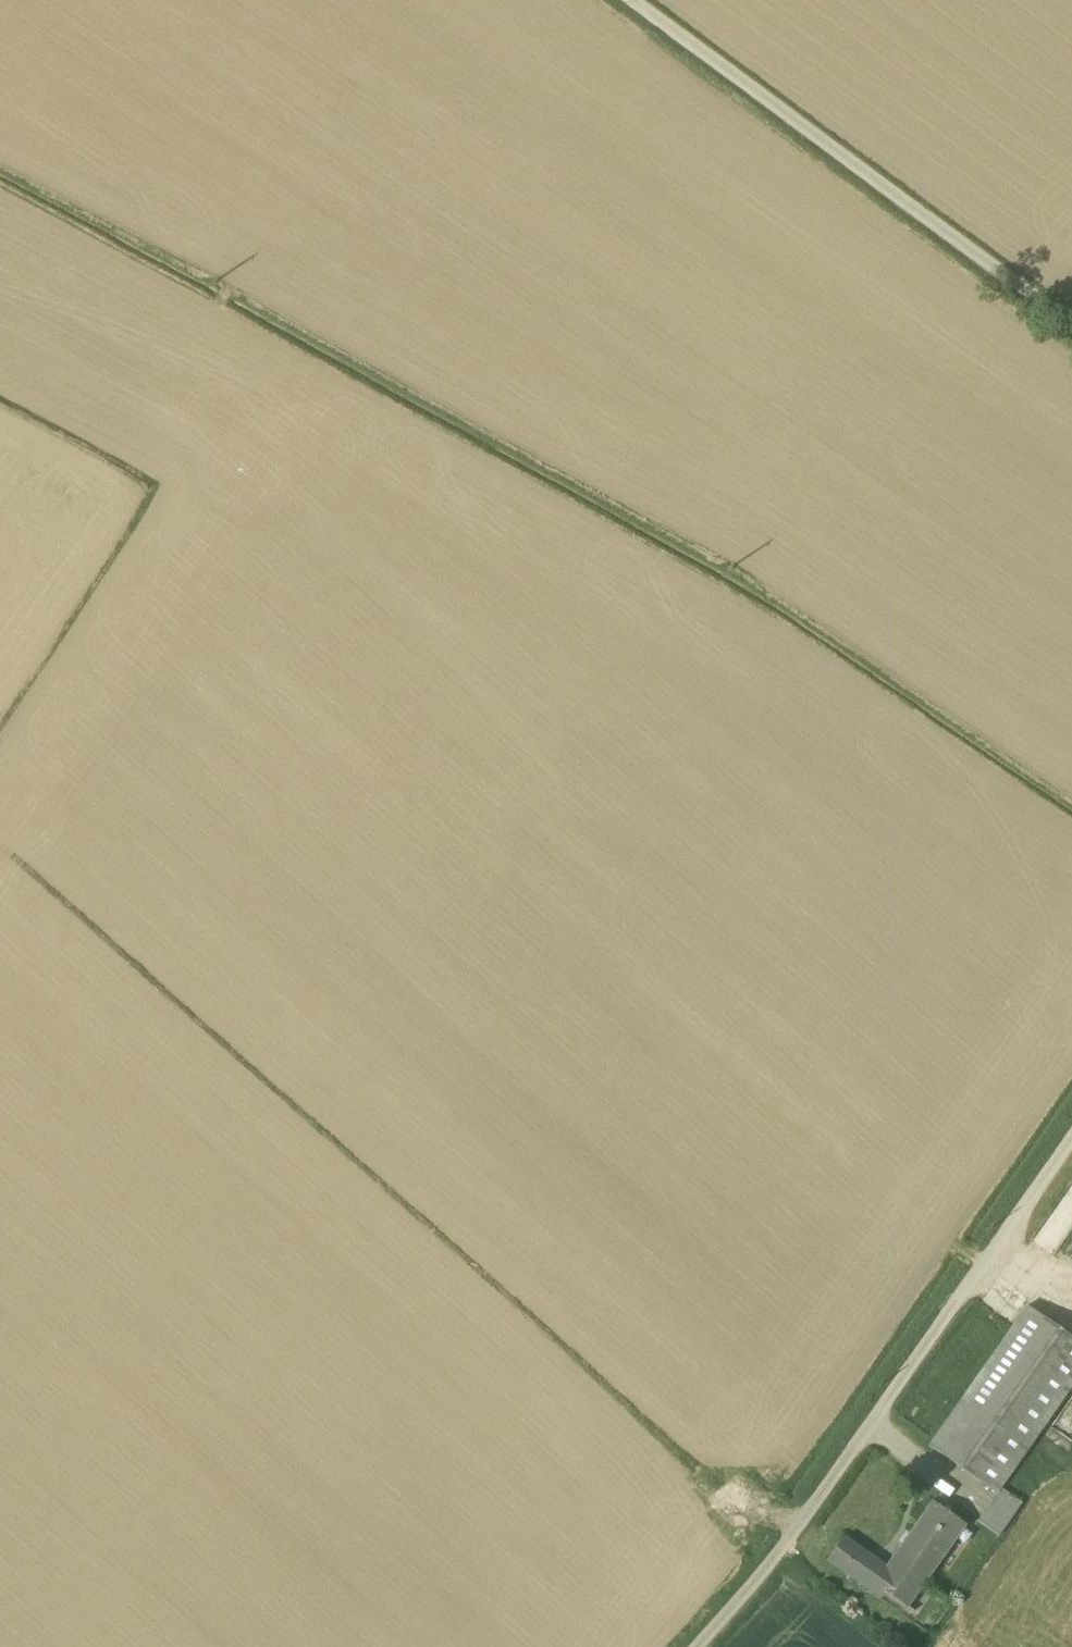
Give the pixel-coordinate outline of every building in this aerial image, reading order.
[(997,1494),(1071,1387),(1071,1338),(1027,1307),(990,1360),(929,1447),(944,1457),(997,1494)] [(994,1498),(977,1522),(999,1537),(1015,1513),(994,1498)] [(933,1502),(886,1568),(844,1538),(828,1561),(871,1591),(875,1586),(879,1589),(907,1609),(954,1542),(950,1539),(961,1523),(965,1527),(966,1525),(933,1502)]
